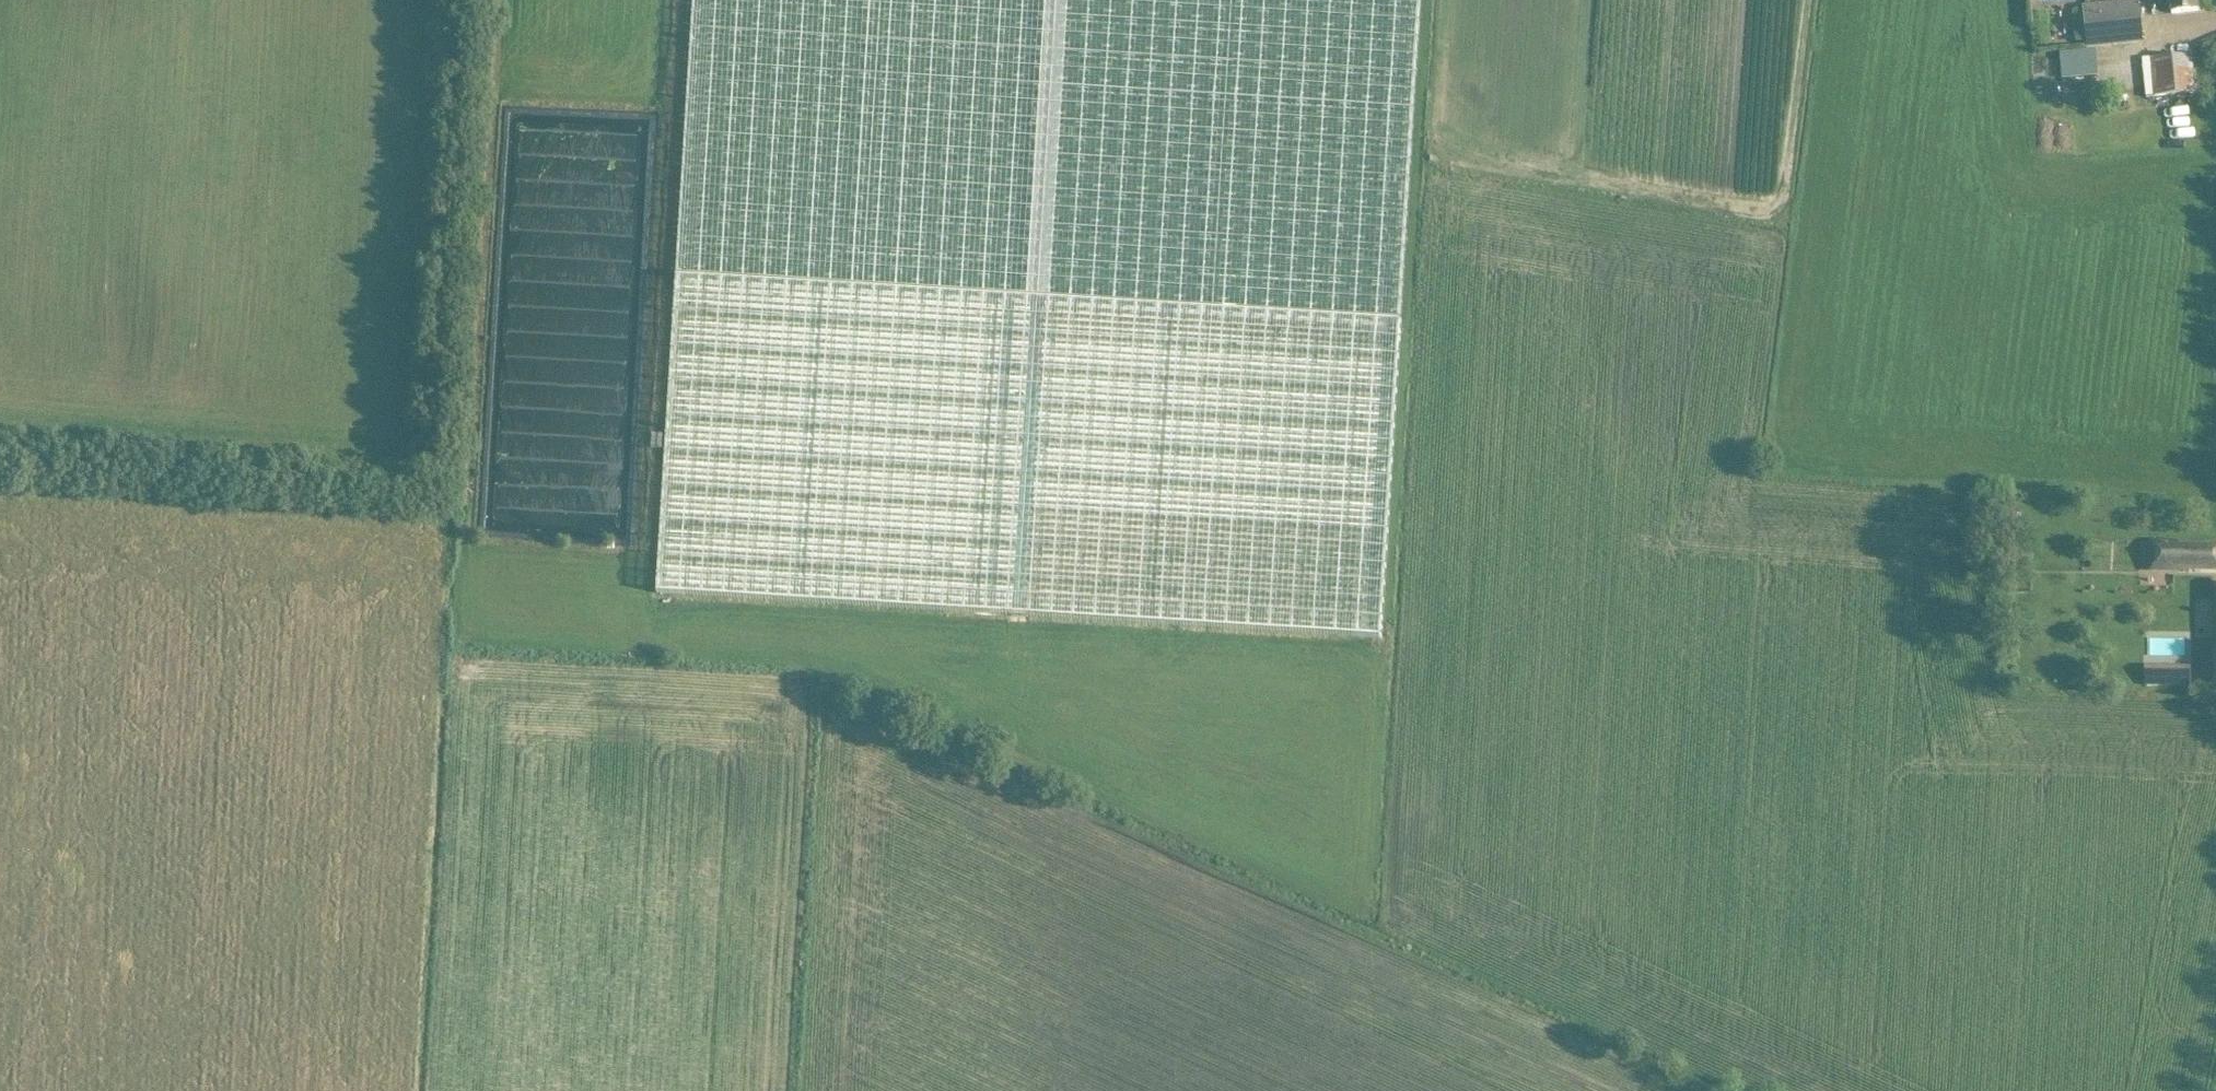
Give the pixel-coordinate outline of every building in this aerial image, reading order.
[(656,592),(1379,638),(1420,0),(694,0),(656,592)] [(2197,0),(2171,0),(2172,13),(2198,11),(2197,0)] [(2082,8),(2086,48),(2143,41),(2139,2),(2082,8)] [(2146,58),(2149,95),(2194,91),(2191,54),(2146,58)] [(2062,55),(2031,59),(2037,114),(2068,111),(2062,55)] [(652,434),(651,448),(662,448),(663,435),(652,434)]
